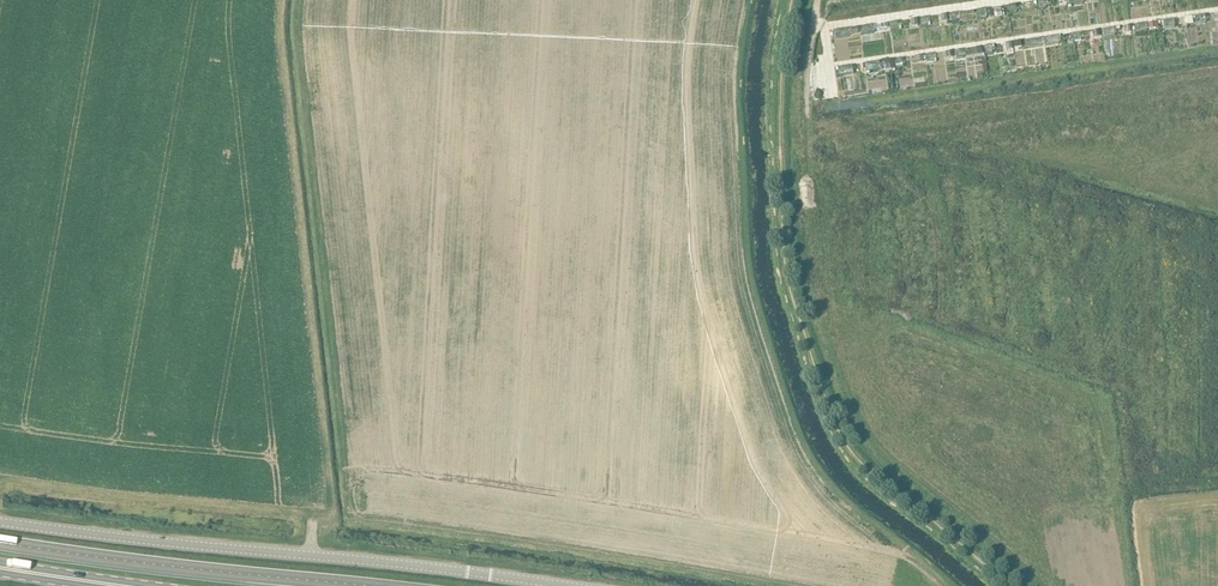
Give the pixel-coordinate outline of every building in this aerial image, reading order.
[(981,47),(970,49),(971,56),(982,54),(981,47)]
